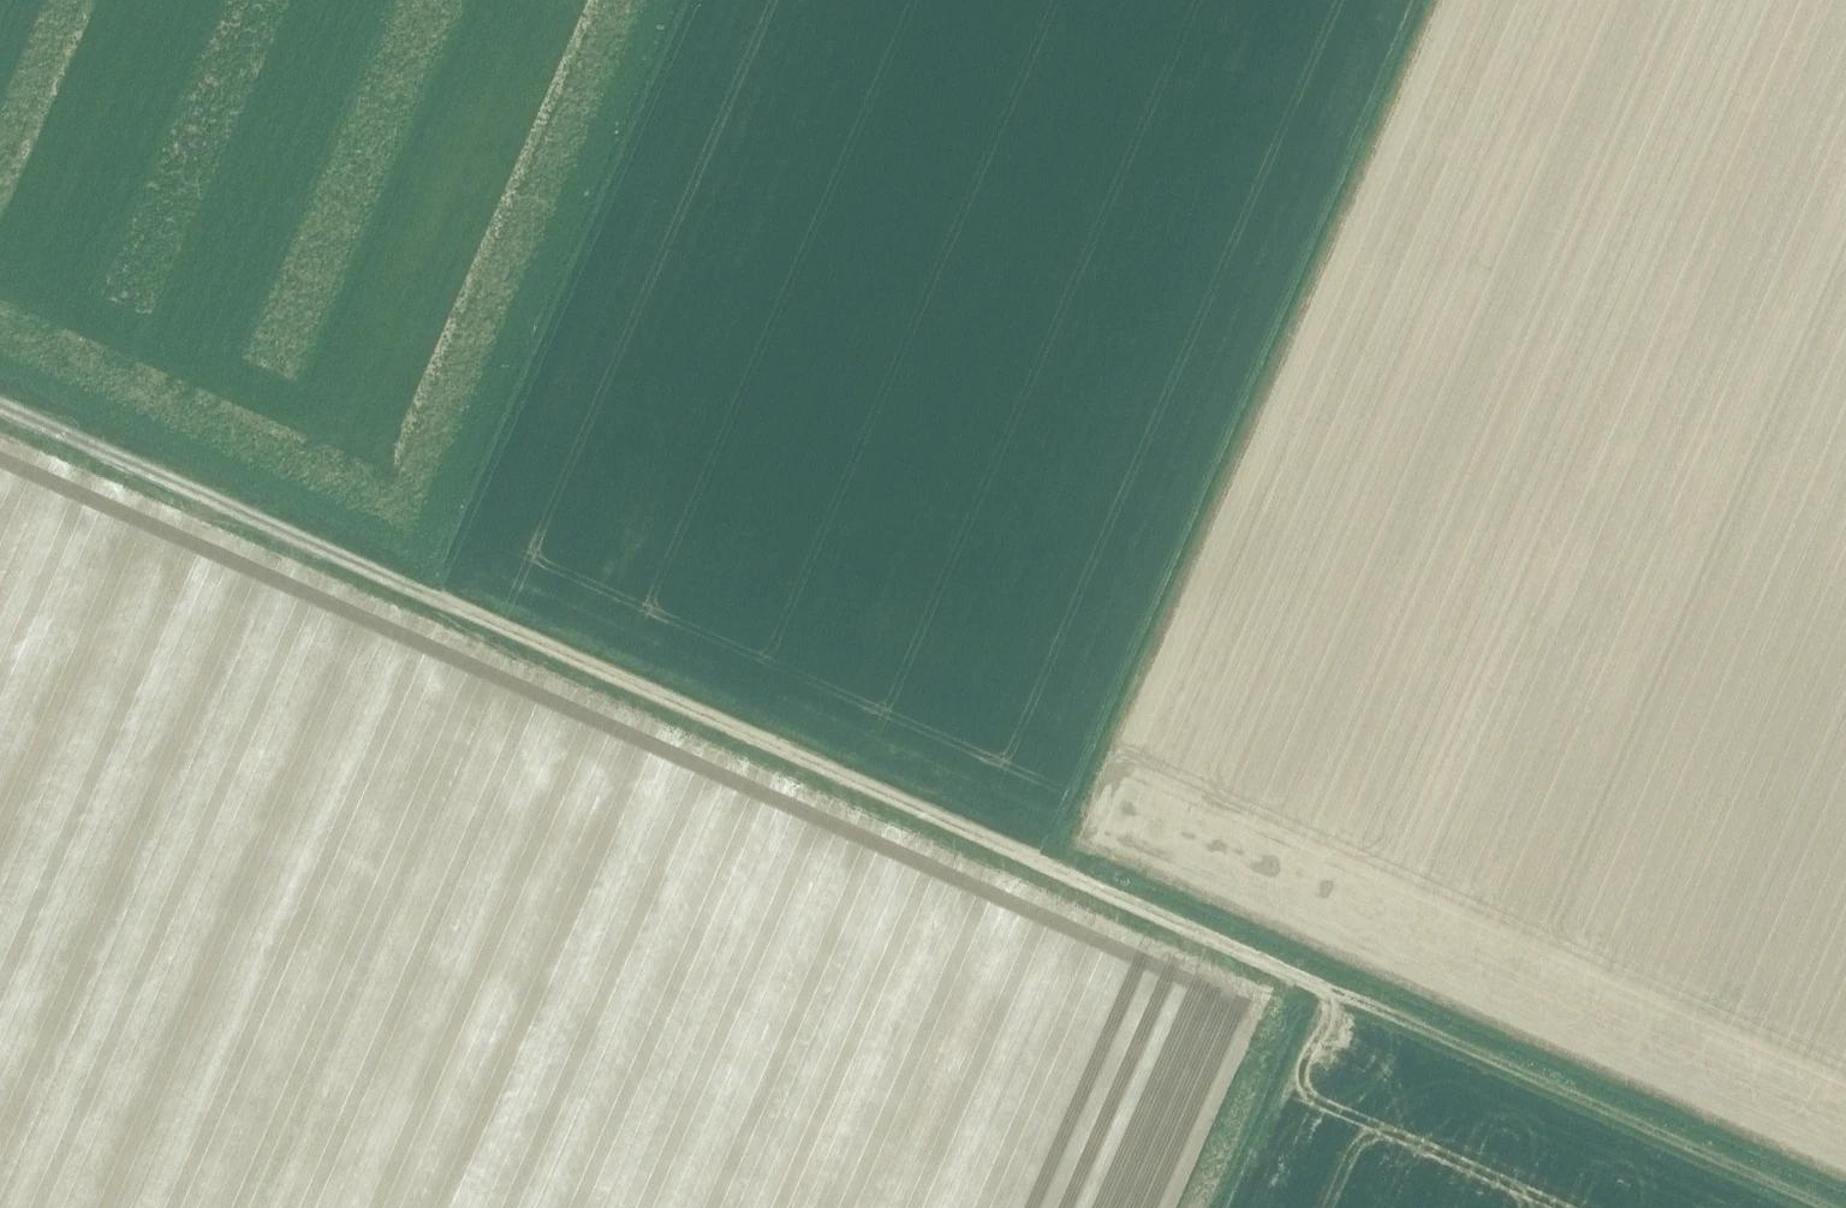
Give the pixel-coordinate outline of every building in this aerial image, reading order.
[(1060,842),(1070,846),(1079,825),(1069,820),(1060,842)]
